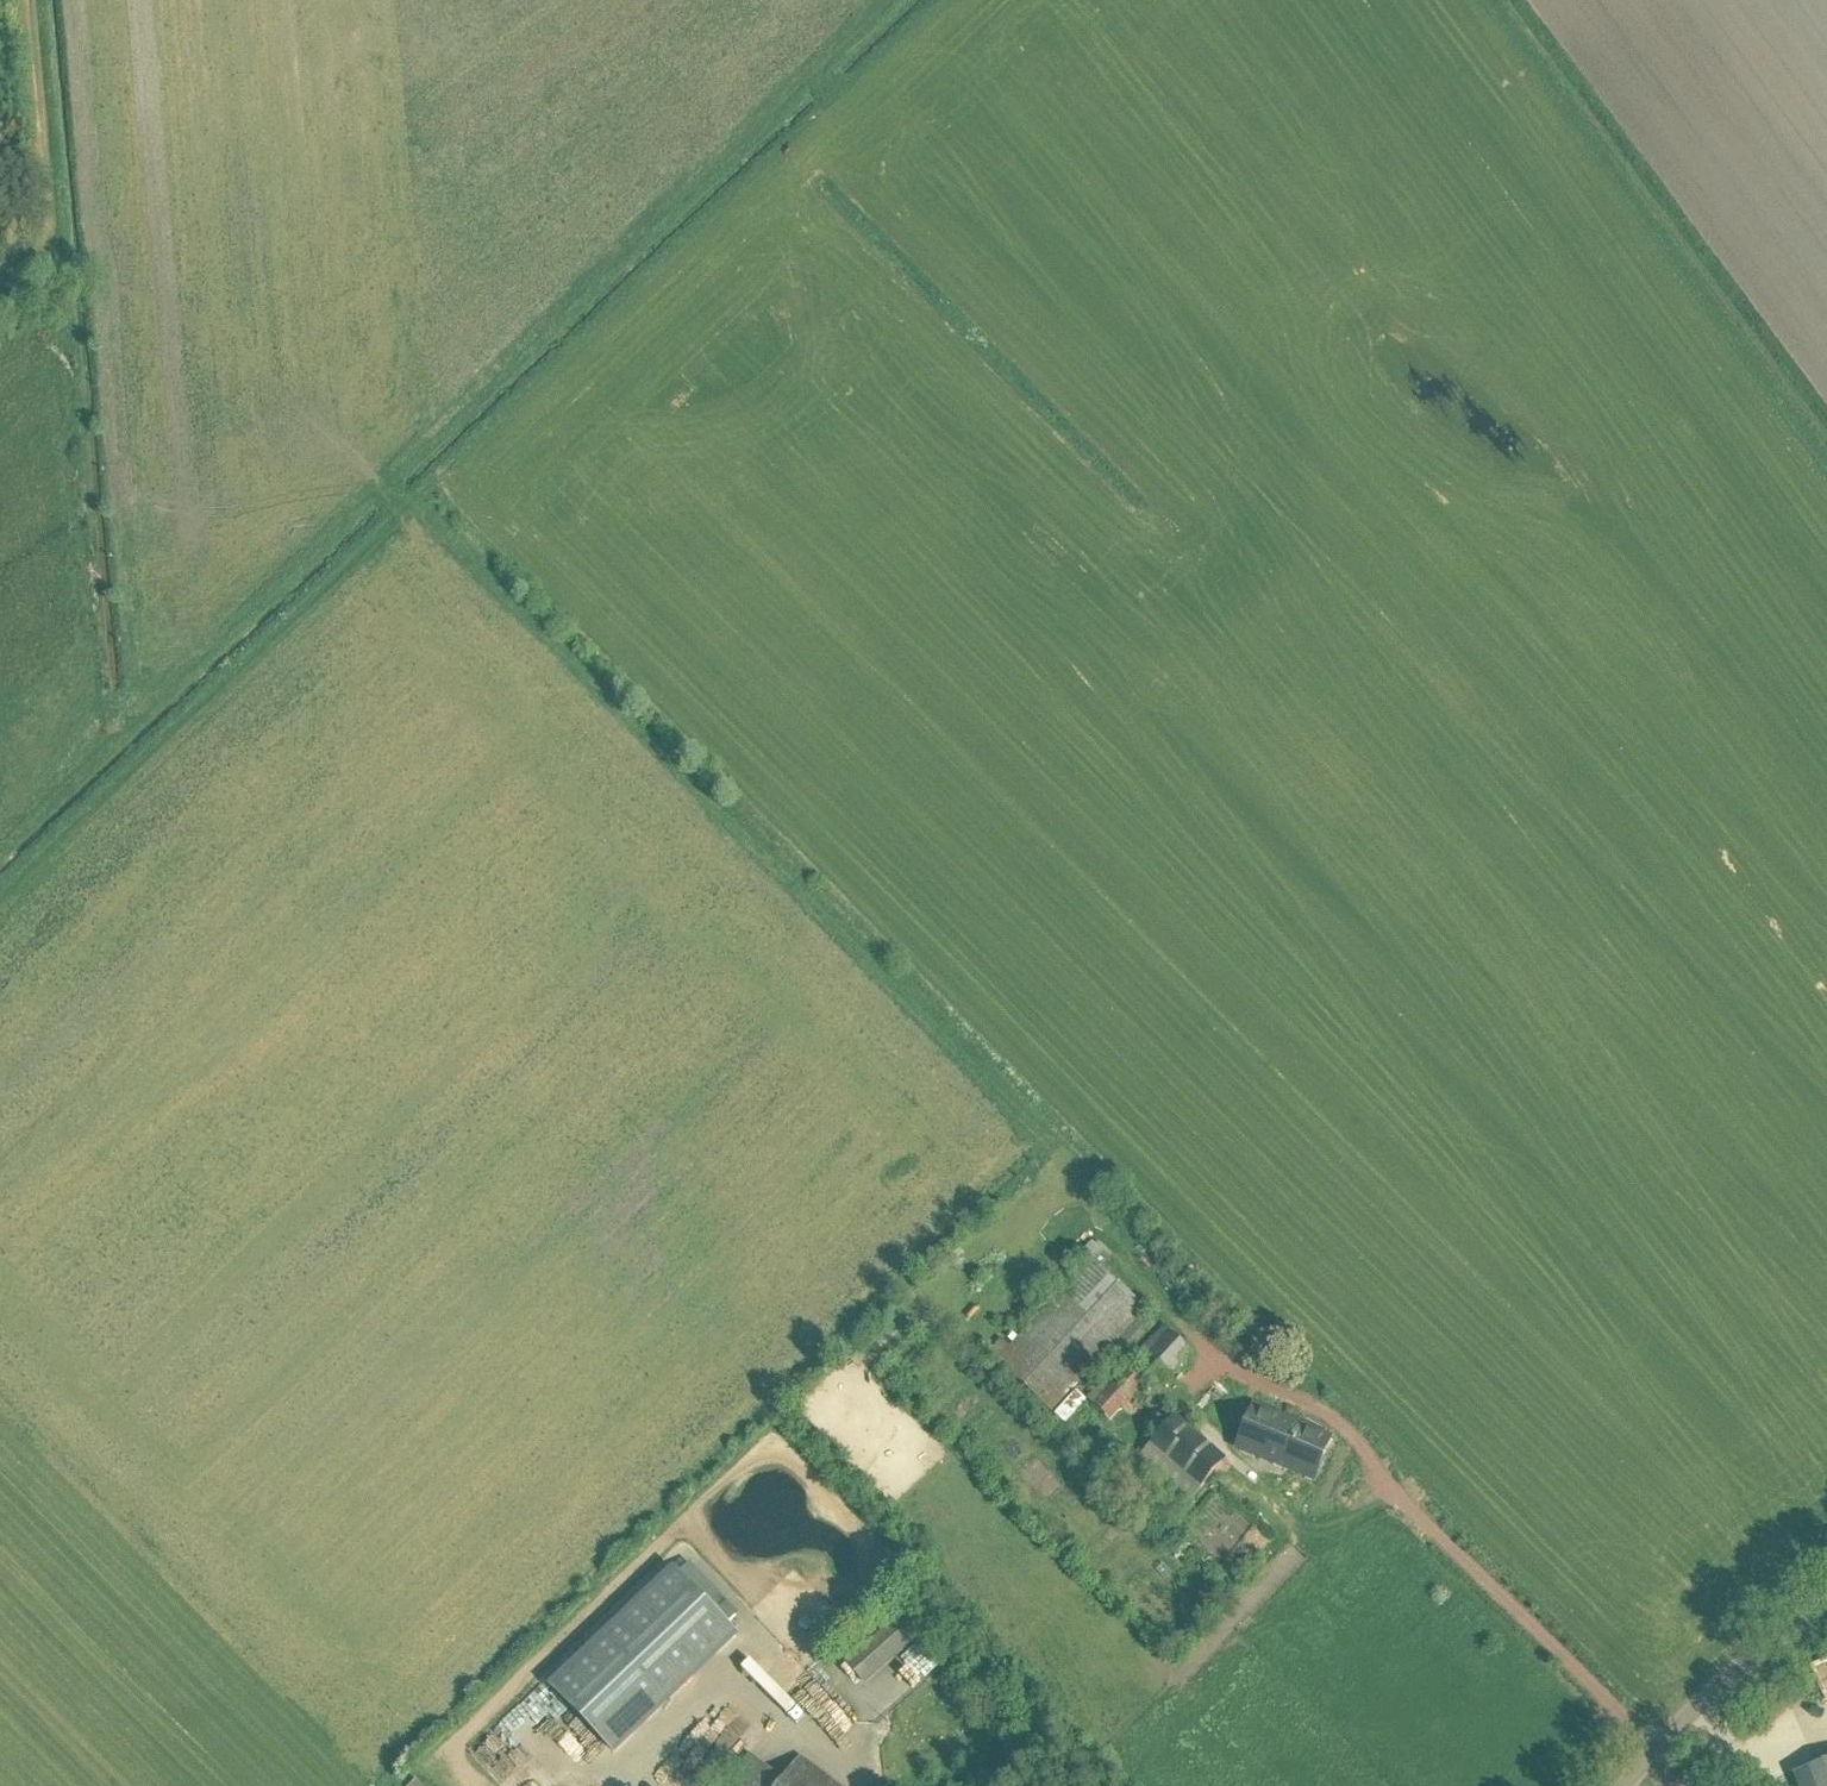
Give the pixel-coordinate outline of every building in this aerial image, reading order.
[(1053,1412),(1147,1309),(1093,1260),(1000,1363),(1053,1412)] [(1155,1390),(1192,1351),(1172,1332),(1135,1372),(1155,1390)] [(1092,1406),(1110,1423),(1144,1386),(1125,1369),(1092,1406)] [(1313,1482),(1331,1439),(1254,1407),(1236,1450),(1313,1482)] [(1187,1506),(1226,1462),(1176,1417),(1136,1460),(1187,1506)] [(673,1568),(548,1688),(615,1757),(740,1638),(728,1625),(706,1603),(673,1568)] [(706,1603),(728,1625),(738,1615),(717,1593),(706,1603)] [(846,1664),(865,1686),(921,1636),(901,1614),(846,1664)] [(800,1760),(785,1781),(749,1754),(725,1785),(836,1785),(800,1760)] [(1798,1785),(1826,1785),(1826,1761),(1793,1775),(1798,1785)]
